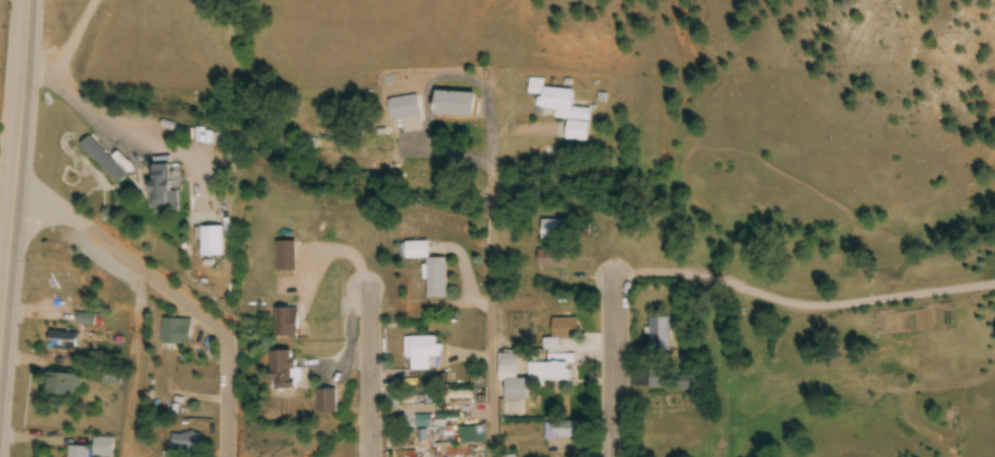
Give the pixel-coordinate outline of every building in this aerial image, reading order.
[(543,89),(544,80),(529,79),(528,95),(540,96),(539,110),(572,112),(573,91),(543,89)] [(473,118),(474,93),(434,92),(433,117),(473,118)] [(419,119),(417,97),(388,99),(390,121),(419,119)] [(118,185),(128,176),(89,137),(80,147),(118,185)] [(169,166),(149,166),(149,211),(178,211),(178,192),(170,192),(169,166)] [(541,221),(541,241),(567,241),(567,221),(541,221)] [(201,258),(223,258),(223,228),(201,228),(201,258)] [(295,243),(276,243),(276,273),(295,273),(295,243)] [(567,251),(537,251),(537,270),(567,270),(567,251)] [(446,300),(446,260),(427,260),(427,300),(446,300)] [(275,310),(275,339),(297,340),(297,311),(275,310)] [(94,326),(94,317),(78,316),(78,326),(94,326)] [(529,382),(572,383),(572,355),(558,355),(558,340),(577,341),(578,320),(552,319),(552,340),(546,340),(545,364),(528,364),(528,381),(505,380),(504,402),(528,402),(529,382)] [(669,319),(649,319),(649,354),(669,355),(669,319)] [(188,346),(188,320),(161,320),(161,346),(188,346)] [(47,350),(76,353),(78,335),(49,332),(47,350)] [(405,338),(405,358),(410,358),(410,372),(428,372),(428,358),(437,358),(437,338),(405,338)] [(499,352),(499,376),(517,376),(517,352),(499,352)] [(292,353),(270,353),(270,392),(292,392),(292,353)] [(80,376),(46,376),(46,397),(80,397),(80,376)] [(335,414),(335,392),(316,392),(316,414),(335,414)] [(546,440),(578,440),(578,423),(546,423),(546,440)] [(171,434),(172,456),(200,456),(199,433),(171,434)] [(94,439),(94,456),(113,456),(113,439),(94,439)] [(89,448),(68,448),(68,456),(89,456),(89,448)]
